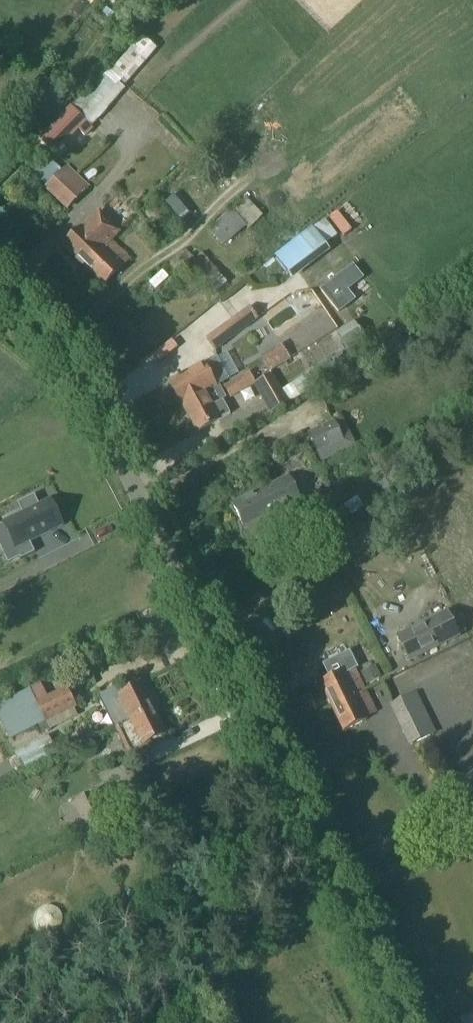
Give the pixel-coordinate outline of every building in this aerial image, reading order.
[(61,82),(55,89),(47,83),(37,95),(61,116),(72,103),(65,98),(71,90),(61,82)] [(56,157),(80,131),(85,135),(92,128),(85,122),(81,124),(68,111),(40,140),(56,157)] [(47,192),(67,211),(83,194),(62,175),(56,170),(43,182),(49,189),(47,192)] [(189,216),(174,197),(165,204),(181,222),(189,216)] [(248,232),(262,218),(263,218),(258,213),(245,200),(232,211),(208,232),(224,249),(246,230),(248,232)] [(144,216),(155,228),(165,219),(155,206),(144,216)] [(82,232),(64,251),(85,271),(114,244),(112,242),(121,233),(100,213),(82,232)] [(272,251),(288,277),(336,248),(320,222),(272,251)] [(114,244),(85,271),(102,288),(120,270),(121,271),(130,261),(114,244)] [(186,251),(177,258),(211,299),(227,285),(202,256),(195,262),(186,251)] [(362,279),(353,267),(321,292),(338,313),(354,301),(346,292),(362,279)] [(155,291),(170,278),(162,270),(148,283),(155,291)] [(263,311),(269,330),(299,320),(293,302),(263,311)] [(232,340),(257,321),(249,310),(224,328),(232,340)] [(247,336),(257,350),(270,340),(260,327),(247,336)] [(282,336),(294,362),(309,356),(296,329),(282,336)] [(360,331),(341,343),(352,360),(371,347),(360,331)] [(282,346),(261,358),(270,373),(290,361),(282,346)] [(203,366),(169,384),(182,408),(183,408),(213,392),(216,390),(215,389),(219,386),(224,384),(228,382),(218,360),(213,362),(204,368),(203,366)] [(250,375),(224,389),(231,401),(254,386),(250,375)] [(290,405),(289,404),(273,375),(254,386),(271,416),(290,405)] [(308,375),(304,378),(292,385),(300,398),(316,388),(308,375)] [(213,392),(183,408),(197,434),(220,422),(219,421),(230,416),(223,402),(227,400),(219,386),(215,389),(216,390),(213,392)] [(317,456),(344,443),(334,422),(307,434),(317,456)] [(244,531),(279,514),(302,503),(290,479),(233,507),(244,531)] [(22,516),(2,526),(3,526),(19,559),(20,561),(34,554),(29,543),(62,527),(50,502),(39,507),(34,496),(17,505),(22,516)] [(344,508),(319,526),(327,537),(352,518),(344,508)] [(435,618),(395,638),(409,664),(449,644),(460,638),(447,612),(435,618)] [(329,680),(319,685),(332,710),(367,692),(358,675),(356,669),(357,668),(349,651),(321,665),(329,680)] [(118,688),(99,698),(116,730),(154,712),(142,687),(123,697),(118,688)] [(36,705),(36,706),(27,711),(35,729),(45,724),(45,725),(77,710),(67,690),(36,705)] [(367,692),(332,710),(344,734),(366,723),(365,720),(377,714),(367,692)] [(418,695),(390,707),(409,748),(436,737),(418,695)] [(154,712),(116,730),(130,759),(147,750),(145,746),(166,736),(154,712)] [(26,748),(35,767),(58,756),(49,738),(26,748)] [(72,805),(90,842),(108,834),(112,832),(95,794),(72,805)]
